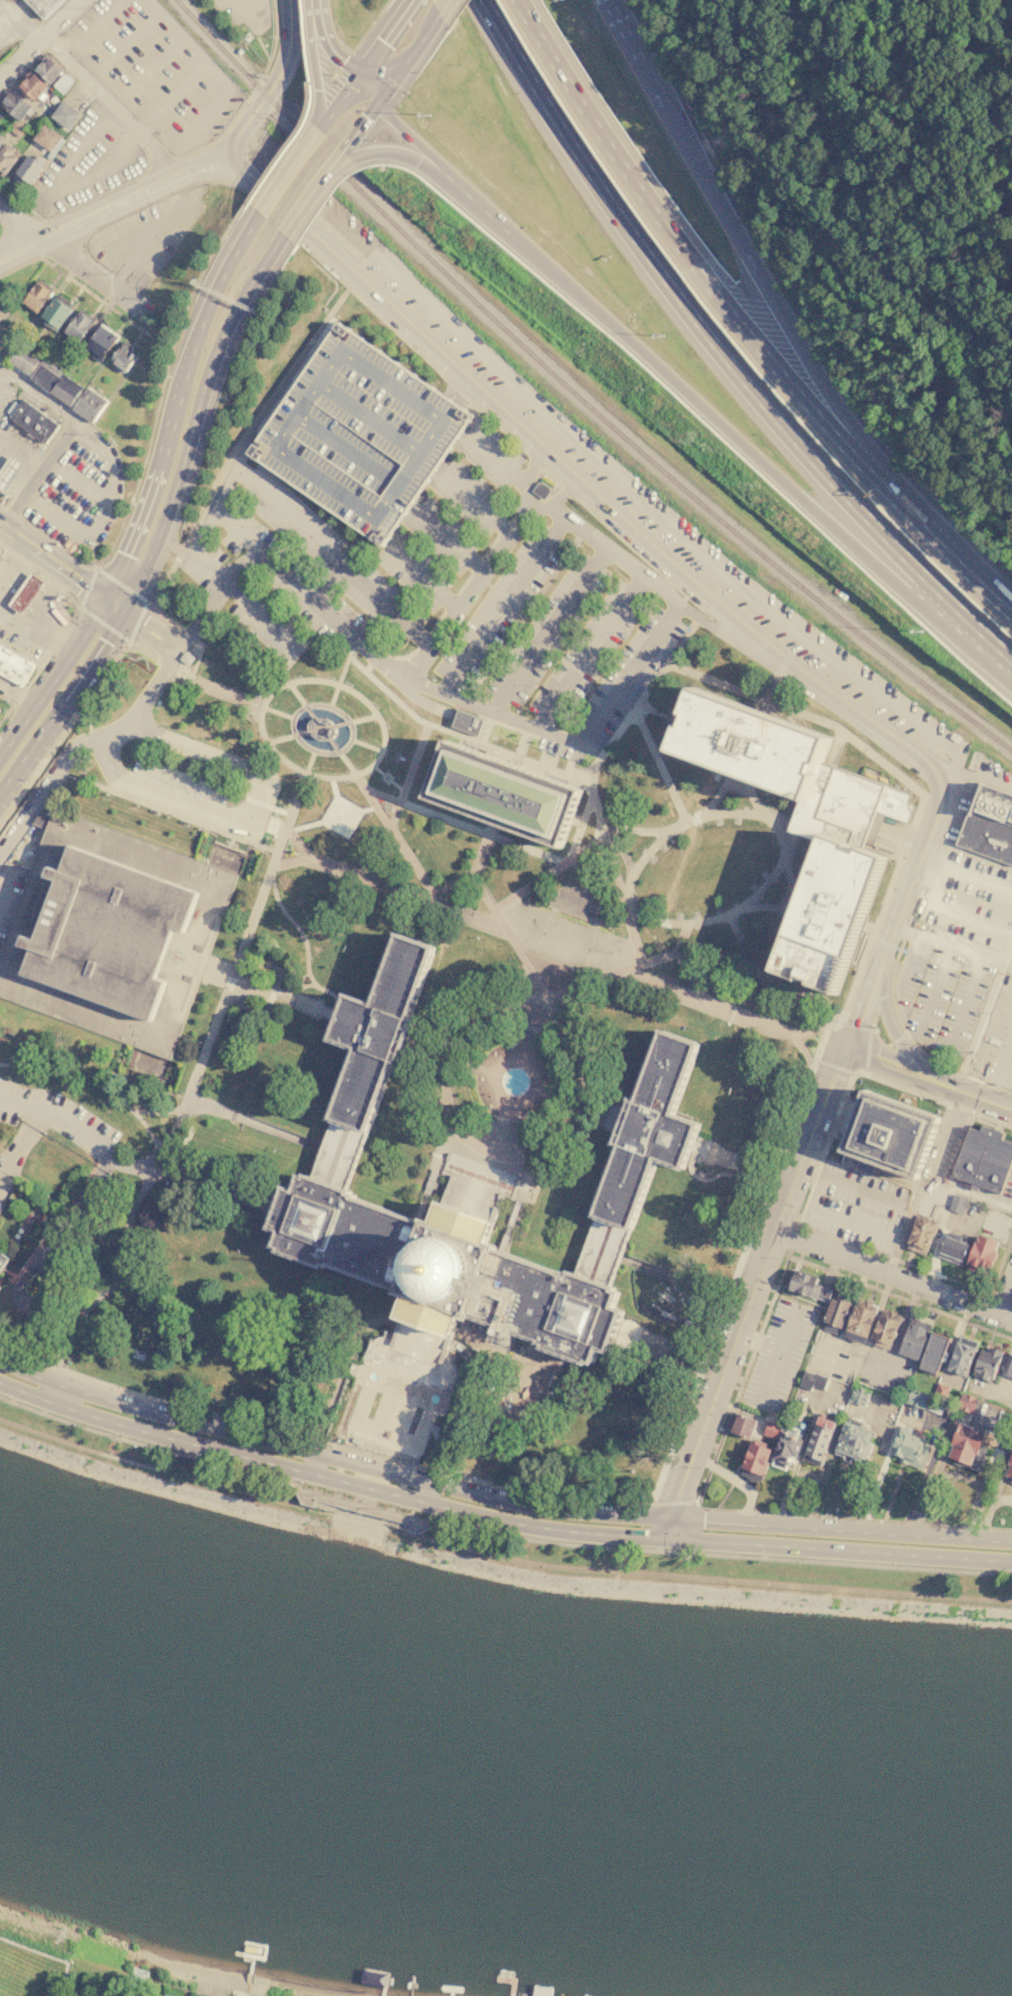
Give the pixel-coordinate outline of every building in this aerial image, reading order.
[(44,20),(24,0),(64,0),(44,20)] [(34,69),(47,55),(63,71),(50,85),(34,69)] [(16,87),(29,71),(47,86),(34,102),(16,87)] [(53,86),(65,72),(75,81),(62,95),(53,86)] [(19,120),(0,104),(0,98),(9,88),(31,105),(19,120)] [(63,100),(81,112),(69,130),(51,117),(63,100)] [(8,129),(16,119),(26,127),(18,137),(8,129)] [(32,138),(44,123),(62,137),(50,152),(32,138)] [(3,178),(0,176),(0,149),(5,143),(15,150),(13,154),(18,158),(3,178)] [(27,188),(11,177),(31,150),(46,162),(27,188)] [(21,304),(39,279),(54,289),(36,314),(21,304)] [(39,320),(57,294),(74,306),(56,332),(39,320)] [(64,334),(81,310),(96,321),(79,345),(64,334)] [(247,453),(367,537),(382,547),(386,543),(412,504),(437,466),(463,428),(472,415),(450,400),(337,322),(247,453)] [(84,352),(103,326),(119,338),(100,364),(84,352)] [(9,363),(23,344),(41,357),(27,376),(9,363)] [(110,362),(122,345),(138,357),(126,374),(110,362)] [(42,359),(62,374),(49,392),(29,378),(42,359)] [(62,374),(83,388),(69,407),(49,393),(62,374)] [(87,388),(107,402),(92,424),(72,409),(87,388)] [(9,422),(23,401),(58,425),(44,446),(9,422)] [(5,491),(0,488),(0,469),(9,456),(22,465),(5,491)] [(531,492),(539,480),(552,490),(543,501),(531,492)] [(7,605),(31,572),(45,583),(21,615),(7,605)] [(22,687),(0,675),(0,643),(35,663),(22,687)] [(179,659),(189,666),(194,658),(185,651),(179,659)] [(800,797),(809,800),(823,762),(832,737),(696,687),(686,713),(690,715),(688,720),(686,726),(682,724),(673,750),(727,770),(733,772),(750,779),(755,780),(800,797)] [(452,727),(478,735),(484,718),(457,709),(455,716),(452,727)] [(332,725),(330,722),(328,721),(324,719),(320,718),(316,718),(319,723),(323,723),(325,724),(328,726),(332,725)] [(307,730),(306,727),(307,724),(308,722),(311,720),(314,724),(313,726),(313,728),(313,729),(307,730)] [(310,735),(312,737),(315,738),(318,740),(322,740),(326,740),(323,736),(320,736),(317,735),(314,732),(310,735)] [(950,737),(958,743),(962,738),(953,732),(950,737)] [(446,739),(425,797),(493,822),(504,826),(562,847),(571,823),(583,789),(446,739)] [(800,797),(795,811),(788,830),(802,835),(822,842),(825,835),(849,844),(848,848),(860,852),(862,847),(863,848),(877,811),(907,822),(913,805),(907,803),(910,794),(886,786),(886,785),(835,766),(829,764),(823,762),(809,800),(800,797)] [(979,783),(1011,796),(1011,866),(955,846),(979,783)] [(878,834),(885,815),(877,812),(870,831),(878,834)] [(862,847),(860,852),(848,848),(849,844),(825,835),(822,842),(805,889),(803,893),(796,911),(794,917),(774,971),(801,981),(802,977),(812,980),(810,984),(838,995),(850,964),(857,967),(870,934),(862,931),(866,920),(868,915),(866,915),(887,857),(863,848),(862,847)] [(71,845),(62,870),(51,866),(47,876),(58,880),(37,939),(25,934),(22,945),(33,949),(23,974),(152,1021),(167,981),(158,977),(175,929),(185,932),(199,892),(71,845)] [(174,874),(199,884),(206,865),(181,856),(174,874)] [(397,931),(437,946),(411,1016),(417,1018),(412,1030),(403,1056),(400,1066),(394,1064),(369,1134),(367,1133),(350,1178),(347,1188),(311,1175),(320,1152),(321,1147),(323,1143),(331,1120),(329,1119),(354,1049),(328,1040),(335,1021),(337,1015),(340,1006),(345,992),(372,1002),(397,931)] [(139,1047),(146,1029),(121,1020),(115,1039),(139,1047)] [(618,1146),(613,1144),(616,1133),(626,1107),(630,1096),(635,1098),(661,1028),(701,1043),(675,1113),(701,1123),(697,1135),(693,1146),(687,1162),(684,1170),(658,1161),(633,1231),(630,1230),(622,1253),(620,1258),(618,1261),(610,1284),(576,1272),(596,1217),(593,1216),(618,1146)] [(865,1090),(940,1118),(916,1182),(874,1166),(871,1174),(854,1167),(857,1161),(841,1155),(865,1090)] [(1000,1196),(1011,1166),(1011,1143),(1002,1140),(1005,1134),(982,1125),(979,1131),(970,1128),(951,1176),(1000,1196)] [(397,1317),(423,1327),(453,1338),(461,1317),(470,1320),(471,1317),(537,1341),(536,1343),(541,1345),(540,1348),(587,1365),(588,1362),(594,1364),(599,1350),(609,1353),(612,1344),(616,1334),(622,1318),(625,1310),(615,1306),(621,1291),(615,1289),(616,1287),(610,1284),(576,1272),(568,1269),(568,1272),(562,1270),(562,1271),(509,1252),(497,1248),(498,1245),(497,1245),(488,1242),(496,1220),(467,1210),(441,1201),(440,1200),(432,1221),(425,1218),(423,1218),(421,1220),(411,1217),(356,1196),(356,1194),(351,1192),(352,1190),(347,1188),(311,1175),(305,1173),(304,1175),(299,1173),(293,1188),(283,1184),(279,1195),(270,1221),(267,1228),(277,1232),(272,1247),(277,1249),(276,1251),(324,1269),(325,1266),(330,1268),(331,1266),(396,1290),(395,1293),(404,1296),(397,1317)] [(949,1210),(955,1194),(966,1198),(960,1214),(949,1210)] [(905,1248),(917,1216),(939,1224),(927,1256),(905,1248)] [(938,1257),(947,1232),(971,1241),(961,1266),(938,1257)] [(967,1266),(978,1235),(1000,1243),(989,1274),(967,1266)] [(9,1260),(0,1254),(0,1273),(9,1260)] [(789,1289),(796,1270),(818,1278),(816,1285),(820,1286),(821,1283),(833,1288),(827,1304),(789,1289)] [(823,1321),(832,1298),(850,1305),(842,1328),(823,1321)] [(846,1332),(855,1305),(876,1313),(866,1339),(846,1332)] [(890,1351),(870,1343),(883,1310),(903,1317),(890,1351)] [(898,1354),(911,1317),(932,1325),(918,1361),(898,1354)] [(947,1339),(934,1375),(919,1370),(932,1334),(947,1339)] [(948,1371),(958,1342),(976,1349),(965,1377),(948,1371)] [(989,1348),(987,1354),(981,1352),(974,1373),(981,1375),(980,1378),(988,1381),(989,1377),(994,1379),(1003,1352),(989,1348)] [(799,1386),(805,1370),(816,1374),(812,1386),(810,1390),(799,1386)] [(816,1374),(828,1379),(823,1390),(812,1386),(816,1374)] [(849,1401),(855,1385),(871,1391),(865,1407),(849,1401)] [(903,1402),(908,1388),(945,1401),(939,1416),(903,1402)] [(957,1409),(963,1393),(978,1399),(972,1415),(957,1409)] [(733,1412),(756,1421),(749,1441),(726,1433),(733,1412)] [(801,1461),(818,1416),(836,1423),(819,1468),(801,1461)] [(847,1421),(874,1431),(869,1443),(873,1444),(865,1465),(851,1460),(850,1463),(846,1461),(841,1459),(841,1457),(834,1454),(847,1421)] [(763,1433),(767,1422),(780,1426),(776,1438),(763,1433)] [(947,1457),(959,1423),(986,1433),(982,1446),(986,1447),(978,1468),(947,1457)] [(770,1465),(786,1424),(807,1433),(795,1463),(790,1461),(786,1471),(770,1465)] [(891,1455),(901,1426),(914,1430),(912,1436),(934,1444),(925,1467),(891,1455)] [(740,1476),(752,1444),(772,1451),(760,1483),(740,1476)]
